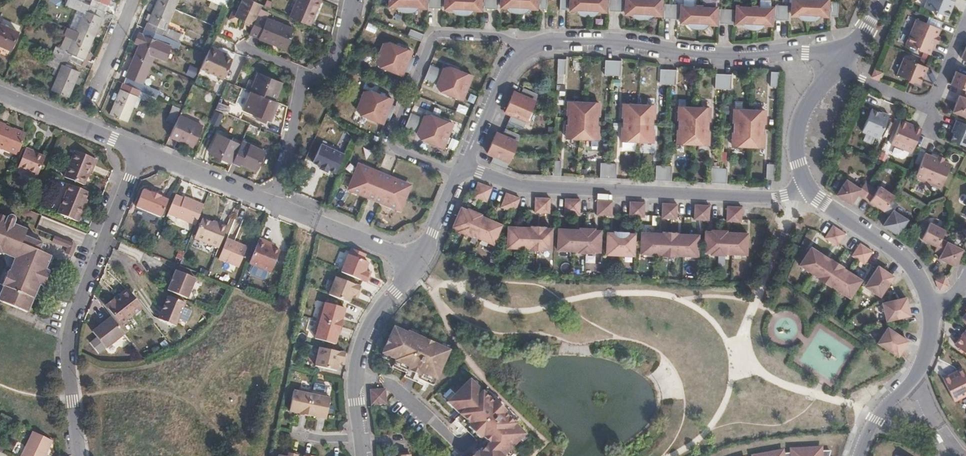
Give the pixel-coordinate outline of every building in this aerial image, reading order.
[(104,11),(102,10),(79,0),(65,0),(63,4),(84,12),(76,30),(93,37),(104,11)] [(109,0),(79,0),(102,10),(105,4),(107,4),(109,0)] [(158,1),(175,8),(178,0),(158,0),(158,1)] [(253,25),(257,15),(261,4),(255,2),(252,0),(241,0),(234,17),(253,25)] [(327,1),(324,0),(303,0),(295,19),(317,28),(327,1)] [(424,0),(388,0),(388,8),(395,8),(399,12),(403,13),(409,14),(413,12),(416,9),(424,9),(424,0)] [(441,0),(427,0),(426,10),(441,10),(441,0)] [(479,0),(444,0),(443,10),(450,10),(455,14),(458,15),(462,16),(466,15),(472,11),(479,11),(479,0)] [(496,10),(497,0),(483,0),(482,10),(496,10)] [(499,8),(506,8),(510,12),(513,14),(518,14),(522,13),(525,11),(526,9),(534,9),(534,0),(500,0),(499,8)] [(545,0),(537,0),(537,9),(545,9),(545,0)] [(604,0),(568,0),(568,10),(575,11),(577,13),(580,16),(587,17),(593,14),(596,11),(603,11),(604,0)] [(621,0),(606,0),(606,11),(620,11),(621,0)] [(659,0),(624,0),(624,13),(630,14),(633,18),(637,19),(643,20),(648,18),(651,14),(659,14),(659,0)] [(825,12),(825,0),(790,0),(790,13),(796,13),(800,18),(806,20),(812,19),(816,16),(817,14),(824,13),(825,12)] [(944,0),(926,0),(923,6),(947,16),(952,4),(944,0)] [(150,21),(147,28),(176,40),(179,42),(181,36),(166,29),(175,8),(158,1),(152,15),(150,21)] [(675,18),(676,4),(661,3),(661,18),(675,18)] [(787,19),(787,4),(773,4),(773,18),(787,19)] [(713,23),(714,6),(678,5),(678,22),(685,22),(688,26),(692,28),(698,28),(703,26),(706,23),(713,23)] [(769,23),(770,6),(734,5),(734,22),(741,23),(744,27),(749,29),(754,29),(759,27),(762,23),(769,23)] [(731,23),(731,8),(717,8),(717,23),(731,23)] [(253,25),(250,33),(286,48),(291,38),(289,38),(292,29),(257,15),(253,25)] [(929,53),(934,41),(936,35),(939,28),(915,18),(905,44),(929,53)] [(374,33),(376,26),(367,23),(365,29),(374,33)] [(9,49),(17,31),(0,24),(0,45),(9,49)] [(59,48),(56,54),(67,59),(81,65),(88,50),(93,37),(76,30),(68,27),(65,35),(73,38),(68,52),(59,48)] [(141,43),(135,55),(152,62),(161,42),(173,47),(176,40),(147,28),(144,36),(141,43)] [(420,43),(423,36),(410,30),(407,37),(420,43)] [(65,35),(59,48),(68,52),(73,38),(65,35)] [(403,73),(407,74),(413,59),(409,57),(411,53),(391,44),(387,45),(383,47),(376,62),(378,66),(381,69),(401,77),(403,73)] [(81,65),(85,67),(91,51),(88,50),(81,65)] [(208,50),(200,69),(222,79),(231,60),(208,50)] [(56,54),(53,53),(51,58),(63,64),(52,89),(68,96),(75,82),(77,76),(79,71),(65,65),(67,59),(56,54)] [(127,75),(124,82),(157,96),(160,90),(143,84),(152,62),(135,55),(129,70),(127,75)] [(923,74),(926,67),(903,56),(896,74),(918,83),(922,74),(923,74)] [(79,71),(81,65),(67,59),(65,65),(79,71)] [(564,59),(556,59),(555,74),(564,75),(564,59)] [(620,60),(603,60),(603,76),(620,76),(620,60)] [(193,66),(188,78),(195,81),(200,69),(193,66)] [(442,71),(429,66),(423,79),(436,85),(438,89),(441,93),(461,102),(471,76),(453,69),(447,68),(444,69),(442,71)] [(674,84),(675,69),(658,68),(658,83),(674,84)] [(266,70),(256,94),(279,103),(289,80),(266,70)] [(778,71),(770,70),(769,70),(768,85),(777,85),(778,71)] [(949,84),(965,90),(965,74),(955,70),(949,84)] [(730,73),(715,72),(714,88),(730,88),(730,73)] [(157,96),(124,82),(119,93),(117,99),(110,113),(127,120),(138,95),(155,102),(157,96)] [(538,93),(523,87),(520,94),(513,91),(505,112),(511,115),(508,122),(523,128),(538,93)] [(952,112),(965,118),(965,90),(963,97),(958,95),(952,112)] [(384,121),(388,122),(394,108),(390,106),(392,100),(371,93),(367,93),(363,95),(357,110),(358,114),(362,117),(382,125),(384,121)] [(279,103),(256,94),(248,111),(274,123),(282,104),(279,103)] [(596,140),(598,102),(566,101),(565,139),(596,140)] [(176,120),(178,116),(183,107),(175,103),(169,117),(176,120)] [(651,142),(653,104),(621,103),(620,141),(651,142)] [(707,144),(708,106),(677,105),(676,144),(707,144)] [(762,147),(764,108),(733,107),(731,145),(762,147)] [(887,114),(880,111),(879,112),(870,108),(860,131),(878,138),(887,114)] [(409,114),(404,128),(417,133),(419,137),(422,142),(442,149),(452,124),(433,117),(428,116),(425,117),(423,119),(409,114)] [(176,120),(169,136),(178,140),(178,137),(194,144),(201,126),(178,116),(176,120)] [(920,131),(920,128),(899,119),(889,143),(910,152),(920,131)] [(950,140),(965,146),(965,124),(955,119),(950,131),(953,133),(950,140)] [(0,121),(0,146),(18,153),(26,133),(5,124),(5,123),(0,121)] [(259,135),(263,128),(250,123),(247,130),(259,135)] [(491,164),(506,170),(520,135),(506,129),(503,136),(496,133),(487,153),(494,156),(491,164)] [(233,163),(234,161),(241,145),(216,134),(208,152),(233,163)] [(234,161),(237,163),(241,165),(243,163),(259,170),(267,152),(243,141),(241,145),(234,161)] [(345,154),(322,144),(313,163),(321,166),(319,169),(328,173),(329,170),(337,173),(345,154)] [(45,154),(27,147),(26,147),(18,165),(38,173),(45,154)] [(87,167),(90,169),(94,157),(75,149),(64,175),(82,182),(85,173),(87,167)] [(942,160),(936,157),(924,152),(914,176),(939,187),(950,164),(942,160)] [(228,174),(232,175),(237,163),(234,161),(233,163),(228,174)] [(347,190),(401,213),(411,185),(358,161),(347,190)] [(552,161),(551,176),(560,176),(560,161),(552,161)] [(599,178),(615,178),(615,163),(599,163),(599,178)] [(773,178),(774,163),(765,163),(765,178),(773,178)] [(710,182),(726,182),(726,167),(710,167),(710,182)] [(835,194),(849,204),(856,193),(859,189),(845,179),(835,194)] [(856,193),(862,197),(869,186),(863,182),(859,189),(856,193)] [(485,203),(490,189),(476,184),(471,197),(485,203)] [(84,205),(89,191),(71,185),(59,213),(79,221),(86,205),(84,205)] [(883,210),(890,199),(893,194),(877,185),(874,189),(869,186),(862,197),(883,210)] [(162,215),(168,198),(161,195),(162,194),(153,190),(152,192),(144,189),(137,205),(162,215)] [(183,197),(175,193),(168,212),(196,223),(203,206),(184,198),(183,197)] [(513,198),(502,194),(497,207),(510,213),(516,200),(513,198)] [(549,200),(534,199),(533,213),(549,214),(549,200)] [(882,225),(897,234),(907,218),(892,209),(896,202),(890,199),(883,210),(888,214),(882,225)] [(579,201),(564,200),(563,214),(578,215),(579,201)] [(611,216),(611,202),(596,201),(596,216),(611,216)] [(644,217),(644,203),(628,202),(629,217),(644,217)] [(676,218),(677,204),(661,204),(661,218),(676,218)] [(709,219),(709,205),(694,205),(693,219),(709,219)] [(741,221),(741,206),(726,206),(726,220),(741,221)] [(459,208),(452,228),(457,230),(457,232),(470,238),(471,236),(492,245),(501,225),(479,217),(480,215),(466,210),(466,211),(459,208)] [(44,251),(37,248),(15,239),(18,233),(21,227),(8,222),(9,214),(5,212),(3,215),(0,214),(0,251),(2,252),(12,256),(8,264),(6,269),(4,268),(0,279),(0,282),(1,283),(0,284),(0,293),(1,294),(0,297),(0,299),(21,307),(26,294),(44,251)] [(219,246),(227,225),(204,216),(195,236),(219,246)] [(229,218),(227,227),(230,228),(228,237),(236,239),(241,221),(229,218)] [(919,239),(935,247),(939,239),(943,230),(921,220),(915,232),(921,235),(919,239)] [(836,245),(844,232),(831,224),(823,237),(836,245)] [(551,250),(551,228),(544,229),(544,227),(530,226),(529,228),(507,227),(506,249),(529,249),(529,251),(544,251),(544,250),(551,250)] [(600,252),(600,230),(593,230),(593,229),(578,228),(578,230),(557,229),(556,251),(578,251),(578,253),(593,253),(593,251),(600,252)] [(805,237),(813,239),(815,231),(807,228),(805,237)] [(719,254),(737,231),(726,231),(726,229),(711,229),(711,230),(705,230),(704,252),(710,252),(710,254),(719,254)] [(634,255),(634,233),(628,233),(628,231),(613,231),(613,233),(606,232),(606,254),(634,255)] [(697,255),(698,233),(677,233),(676,231),(662,231),(662,233),(640,232),(640,253),(661,254),(661,255),(676,256),(676,254),(697,255)] [(747,232),(737,231),(719,254),(725,254),(725,253),(746,253),(747,232)] [(15,239),(37,248),(39,242),(18,233),(15,239)] [(54,240),(67,246),(69,240),(56,235),(54,240)] [(269,245),(271,241),(260,236),(249,261),(272,271),(280,249),(274,246),(269,245)] [(240,265),(248,245),(228,237),(220,257),(240,265)] [(937,259),(953,266),(961,250),(939,239),(935,247),(933,251),(939,254),(937,259)] [(67,246),(69,246),(67,251),(73,253),(77,243),(69,240),(67,246)] [(863,263),(871,250),(859,242),(851,255),(863,263)] [(849,296),(860,278),(841,266),(842,265),(829,256),(829,258),(809,246),(798,264),(817,276),(816,277),(828,285),(830,284),(849,296)] [(47,252),(44,251),(26,294),(29,295),(35,281),(37,281),(43,267),(42,266),(47,252)] [(12,256),(2,252),(0,255),(1,260),(3,262),(8,264),(12,256)] [(347,254),(340,271),(366,282),(370,271),(364,269),(367,262),(347,254)] [(879,295),(892,275),(877,264),(863,285),(879,295)] [(187,297),(195,277),(176,269),(168,289),(187,297)] [(334,276),(327,294),(348,302),(350,295),(356,297),(360,286),(334,276)] [(142,307),(129,290),(115,300),(113,298),(106,304),(121,323),(142,307)] [(185,302),(167,295),(158,317),(176,325),(185,302)] [(885,319),(909,314),(905,295),(881,301),(885,319)] [(318,307),(314,319),(338,325),(343,308),(322,302),(321,307),(318,307)] [(124,333),(110,314),(103,319),(105,322),(100,325),(93,331),(106,347),(124,333)] [(338,325),(314,319),(311,332),(314,333),(312,338),(333,344),(335,334),(337,334),(339,326),(338,325)] [(876,341),(897,354),(907,340),(886,326),(876,341)] [(965,328),(960,334),(960,335),(953,343),(965,354),(965,329),(965,328)] [(430,389),(446,354),(404,335),(403,336),(390,330),(378,357),(392,363),(389,370),(430,389)] [(345,352),(317,347),(313,366),(335,370),(337,363),(343,364),(345,352)] [(948,374),(942,378),(953,401),(965,395),(965,376),(962,367),(955,371),(956,373),(949,375),(948,374)] [(522,437),(511,426),(516,422),(484,390),(479,395),(466,382),(444,405),(456,417),(451,422),(476,446),(466,455),(503,455),(522,437)] [(306,415),(311,391),(298,388),(297,391),(291,390),(287,411),(298,413),(297,414),(306,415)] [(323,393),(311,391),(306,415),(324,418),(328,398),(323,397),(323,393)] [(382,393),(367,394),(367,398),(374,397),(375,407),(370,408),(383,407),(382,393)] [(52,440),(33,430),(21,455),(45,455),(52,440)]
